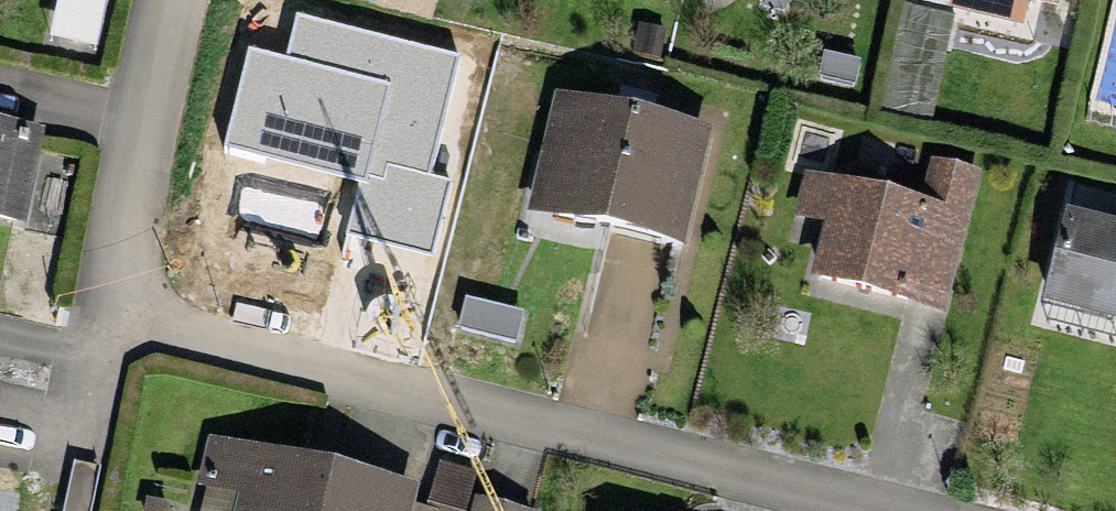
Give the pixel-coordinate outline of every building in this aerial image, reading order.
[(951,4),(1009,14),(1011,0),(951,0),(951,4)] [(453,58),(301,20),(291,62),(251,52),(228,141),(366,175),(352,230),(429,249),(446,182),(424,176),(453,58)] [(700,134),(547,101),(524,206),(677,239),(700,134)] [(0,131),(0,215),(14,218),(31,137),(0,131)] [(967,219),(800,181),(790,224),(822,231),(812,276),(948,306),(967,219)] [(1048,296),(1115,312),(1115,221),(1069,210),(1048,296)] [(521,313),(469,300),(463,324),(515,337),(521,313)] [(207,443),(197,483),(232,491),(227,510),(407,510),(411,494),(207,443)]
